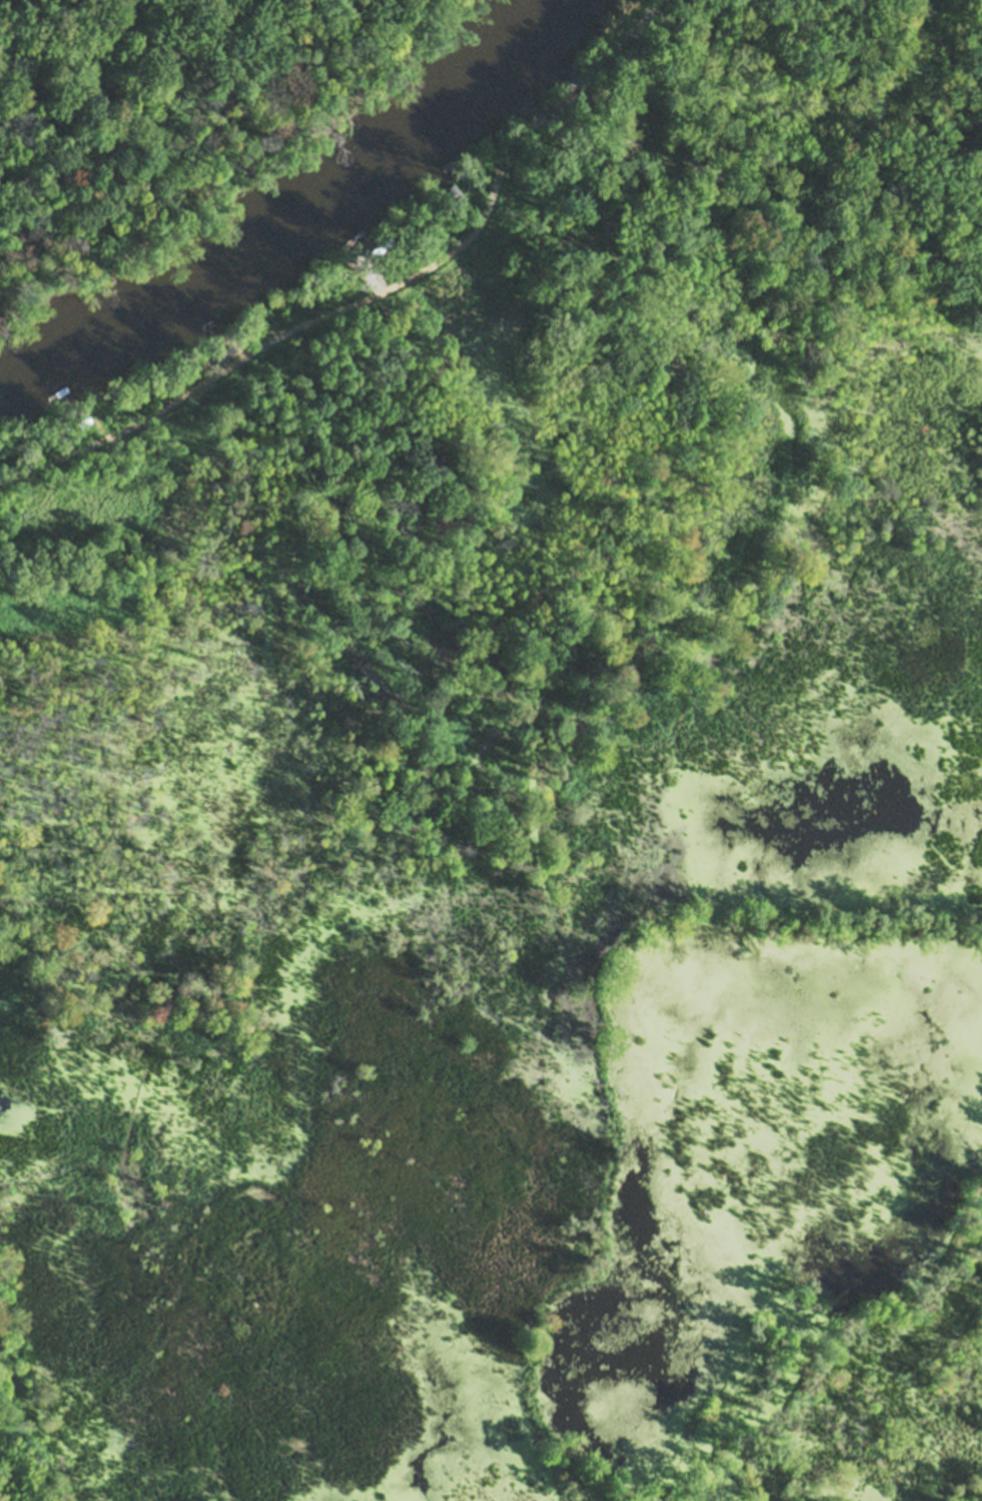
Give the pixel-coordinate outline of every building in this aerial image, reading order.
[(458,173),(461,170),(460,169),(463,167),(464,168),(466,167),(468,170),(468,171),(469,173),(462,178),(458,173)] [(445,186),(452,180),(462,192),(455,198),(445,186)] [(390,235),(394,242),(378,252),(374,245),(390,235)] [(230,342),(235,348),(219,360),(215,354),(230,342)] [(89,413),(92,420),(80,427),(76,420),(89,413)]
